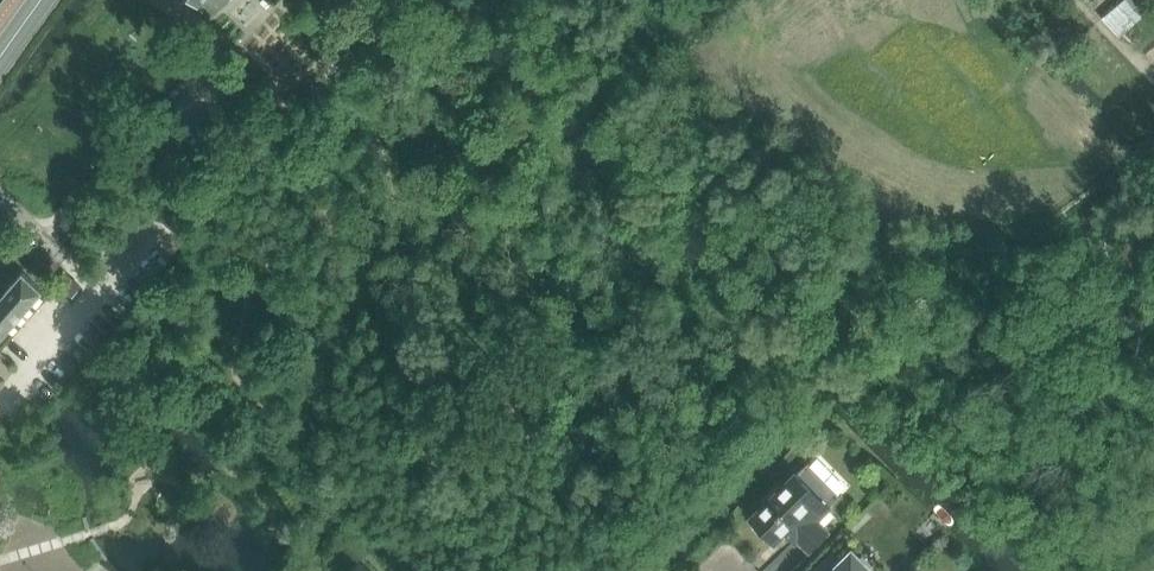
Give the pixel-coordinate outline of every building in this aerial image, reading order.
[(200,1),(201,0),(215,14),(228,0),(199,0),(200,1)] [(1145,15),(1133,0),(1124,0),(1103,18),(1120,38),(1134,54),(1145,44),(1131,27),(1145,15)] [(1147,13),(1153,7),(1153,0),(1136,0),(1147,13)] [(43,291),(23,272),(0,298),(0,339),(43,291)] [(773,540),(785,529),(787,527),(810,550),(827,532),(816,520),(840,496),(807,463),(782,488),(778,484),(762,500),(765,504),(752,518),(757,524),(754,527),(764,538),(768,534),(773,540)] [(852,553),(842,563),(832,552),(813,570),(870,570),(852,553)] [(359,560),(348,570),(369,570),(359,560)]
